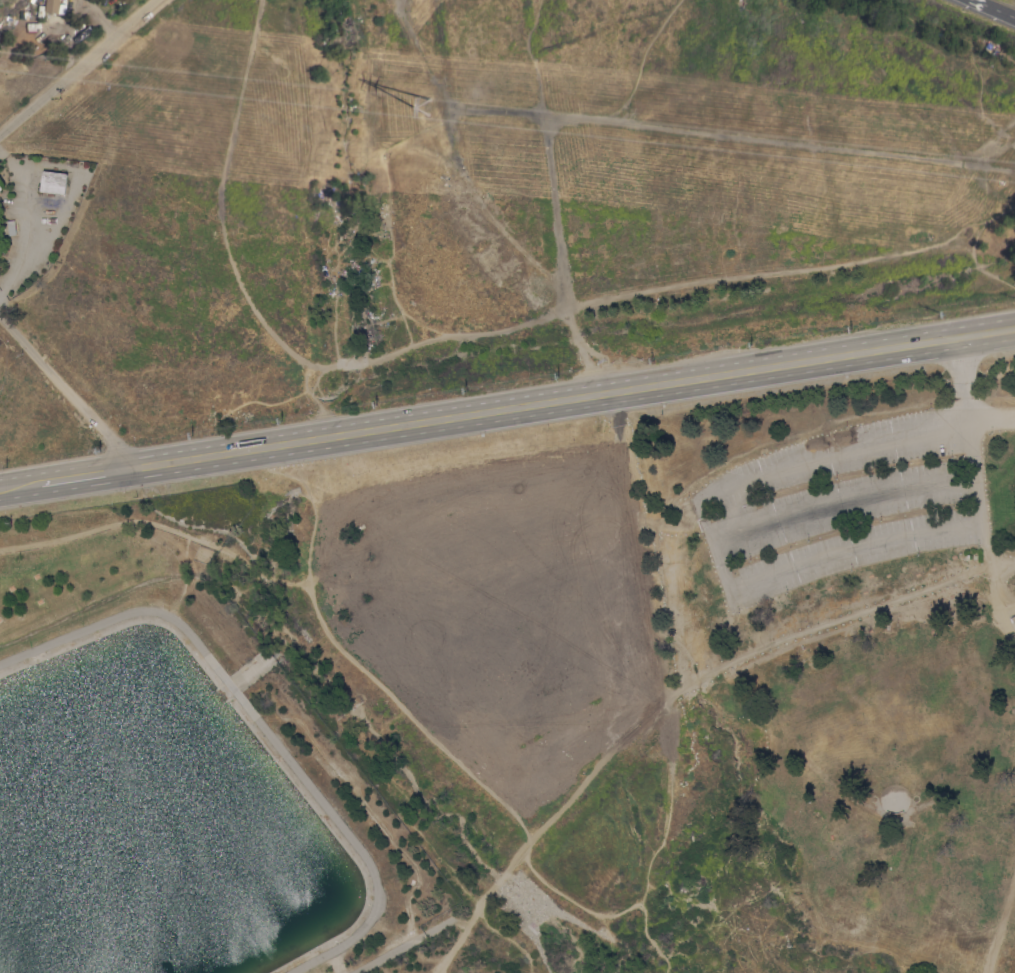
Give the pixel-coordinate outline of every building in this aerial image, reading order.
[(45,11),(47,0),(60,0),(59,13),(45,11)] [(64,194),(54,193),(54,196),(46,195),(46,192),(40,191),(42,170),(67,173),(64,194)] [(16,234),(9,235),(7,220),(14,219),(16,234)]
